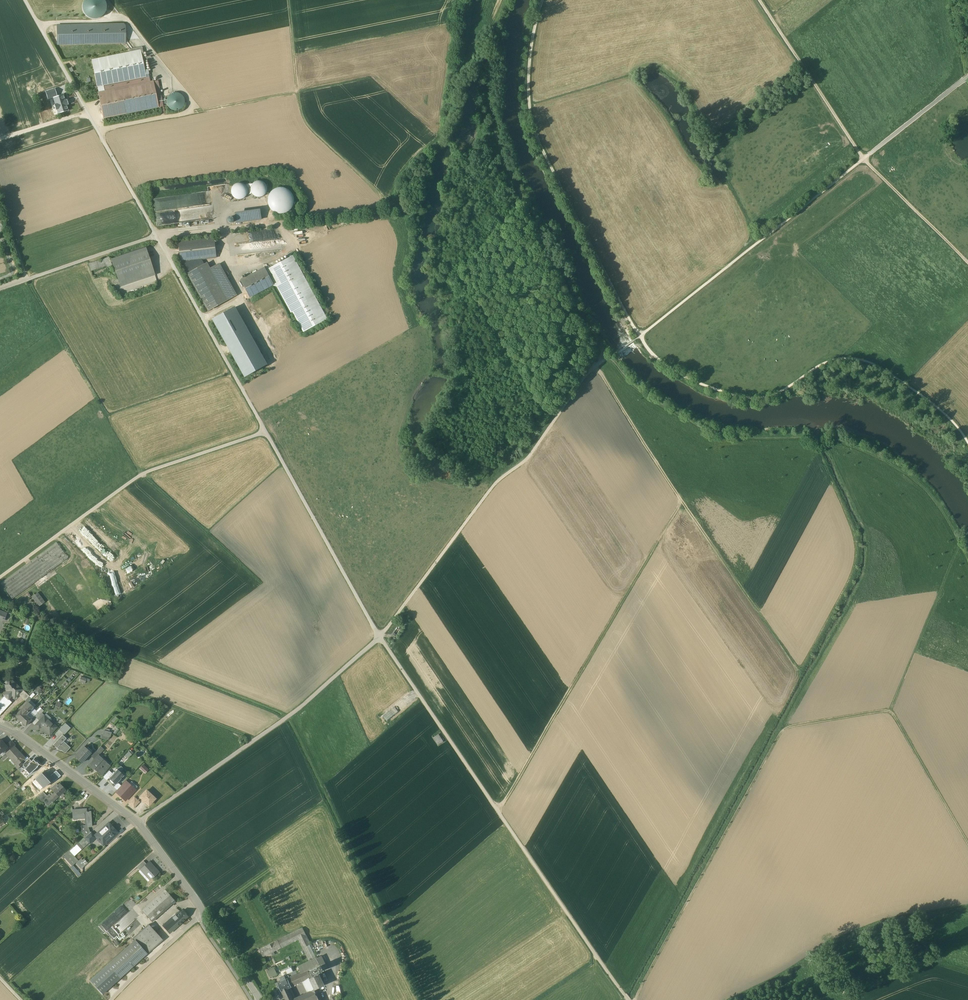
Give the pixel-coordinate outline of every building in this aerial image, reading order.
[(94,19),(97,19),(99,18),(101,17),(102,16),(104,14),(105,12),(106,10),(106,8),(106,6),(106,4),(105,2),(104,0),(84,0),(83,2),(83,4),(82,6),(82,9),(83,11),(84,13),(85,14),(86,16),(88,17),(90,18),(92,19),(94,19)] [(57,26),(57,44),(125,43),(125,26),(124,24),(57,26)] [(102,58),(97,59),(97,58),(97,59),(92,60),(91,60),(97,87),(97,86),(99,86),(99,87),(98,87),(99,92),(104,91),(103,85),(102,85),(107,84),(108,84),(113,83),(118,82),(119,82),(124,81),(129,80),(130,80),(129,80),(135,78),(135,79),(135,78),(140,77),(140,78),(140,77),(145,76),(146,77),(140,50),(135,51),(130,52),(129,52),(124,53),(119,55),(119,54),(118,54),(119,55),(113,56),(113,55),(113,56),(108,57),(108,56),(108,57),(102,58),(102,57),(102,58)] [(99,92),(98,92),(103,118),(158,107),(153,81),(104,91),(99,92)] [(185,103),(185,101),(184,99),(184,97),(183,96),(181,95),(180,94),(178,93),(177,93),(175,93),(173,93),(171,94),(170,94),(169,96),(168,97),(167,99),(166,101),(166,102),(167,104),(167,106),(168,107),(170,109),(171,110),(173,110),(174,111),(176,111),(178,110),(180,110),(181,109),(182,107),(183,106),(184,104),(185,103)] [(64,94),(53,97),(58,114),(68,110),(65,101),(66,100),(64,94)] [(250,189),(251,192),(252,193),(253,195),(257,197),(261,197),(265,195),(266,193),(267,189),(267,186),(265,184),(262,181),(260,181),(256,181),(253,183),(251,186),(250,189)] [(231,191),(231,194),(233,197),(235,199),(239,200),(242,199),(245,198),(247,195),(248,192),(247,189),(246,186),(243,184),(240,183),(237,183),(234,185),(232,187),(231,191)] [(268,203),(269,207),(271,209),(273,211),(277,213),(282,214),(287,213),(289,211),(293,207),(294,204),(295,201),(294,197),(292,192),(289,190),(286,188),(281,187),(280,187),(276,188),(272,191),(269,194),(268,199),(268,203)] [(167,211),(166,198),(154,198),(155,212),(167,211)] [(238,223),(262,220),(261,211),(237,214),(238,223)] [(214,238),(184,241),(183,239),(179,239),(181,262),(216,257),(214,238)] [(281,240),(235,243),(236,254),(282,250),(281,240)] [(145,248),(111,259),(119,284),(154,273),(145,248)] [(327,319),(293,256),(269,268),(304,331),(327,319)] [(109,257),(88,264),(91,271),(112,264),(109,257)] [(207,263),(188,274),(208,310),(228,300),(210,268),(207,263)] [(237,295),(219,263),(210,268),(228,300),(237,295)] [(264,268),(241,280),(250,297),(273,285),(264,268)] [(234,309),(214,320),(246,377),(267,366),(234,309)] [(56,542),(0,583),(12,599),(36,581),(53,569),(68,558),(66,555),(60,547),(56,542)] [(137,559),(121,569),(124,574),(140,563),(137,559)] [(121,596),(116,570),(111,570),(115,597),(121,596)] [(44,602),(37,593),(32,597),(39,606),(44,602)] [(16,684),(9,678),(2,685),(7,690),(6,691),(10,694),(7,698),(8,699),(11,696),(14,698),(18,694),(22,690),(23,689),(17,683),(16,684)] [(22,690),(18,694),(25,701),(29,697),(29,696),(22,690)] [(0,700),(0,715),(11,702),(8,699),(7,698),(4,696),(0,700)] [(27,703),(20,710),(26,715),(30,711),(32,709),(33,708),(27,702),(27,703)] [(34,716),(33,717),(35,720),(37,718),(42,713),(44,711),(41,709),(37,713),(34,716)] [(26,715),(20,710),(14,716),(20,721),(26,715)] [(52,719),(46,714),(44,715),(43,717),(48,722),(49,720),(50,721),(52,719)] [(26,715),(20,721),(25,726),(31,720),(26,715)] [(48,722),(43,717),(39,721),(35,725),(38,729),(40,727),(49,735),(57,727),(50,721),(49,720),(48,722)] [(57,731),(59,733),(61,731),(65,734),(71,727),(65,722),(57,731)] [(112,732),(109,731),(110,729),(104,727),(101,737),(109,740),(112,732)] [(439,732),(432,738),(439,746),(446,740),(439,732)] [(62,735),(53,745),(57,748),(58,747),(65,753),(70,748),(63,741),(66,738),(62,735)] [(6,754),(6,753),(14,746),(15,745),(11,741),(6,746),(7,747),(3,751),(6,754)] [(24,758),(14,746),(6,753),(16,764),(17,765),(20,761),(24,758)] [(90,752),(84,746),(74,756),(81,763),(89,754),(90,752)] [(96,751),(91,757),(94,760),(98,755),(98,756),(99,755),(96,751)] [(94,760),(89,766),(93,770),(94,768),(101,775),(105,770),(104,769),(107,766),(103,762),(104,761),(98,756),(98,755),(94,760)] [(34,758),(28,763),(34,770),(40,764),(37,760),(36,761),(34,758)] [(27,764),(25,762),(22,764),(19,767),(22,770),(28,765),(27,764)] [(145,773),(149,769),(143,764),(139,768),(145,773)] [(108,778),(116,785),(118,782),(124,776),(117,769),(114,772),(112,773),(108,778)] [(44,771),(36,779),(39,783),(43,787),(52,780),(44,771)] [(108,778),(112,773),(109,771),(103,777),(106,780),(108,778)] [(115,791),(119,794),(128,784),(125,781),(115,791)] [(60,783),(55,788),(54,786),(52,788),(55,792),(59,796),(65,790),(60,783)] [(119,794),(125,801),(136,790),(129,784),(119,794)] [(149,805),(155,798),(146,790),(140,797),(149,805)] [(43,791),(36,797),(39,800),(45,794),(43,791)] [(55,792),(51,796),(50,794),(48,796),(45,794),(39,800),(41,803),(43,801),(48,806),(48,805),(52,802),(59,796),(55,792)] [(139,802),(134,797),(129,803),(133,808),(139,802)] [(87,811),(86,812),(86,810),(81,810),(80,809),(72,810),(73,817),(77,817),(77,819),(85,818),(85,825),(86,827),(88,827),(91,827),(91,812),(87,812),(87,811)] [(109,822),(96,834),(96,835),(97,836),(99,838),(100,836),(106,843),(118,832),(109,822)] [(90,832),(88,827),(86,827),(85,825),(81,825),(81,833),(85,837),(90,832)] [(95,836),(91,832),(90,832),(85,837),(84,838),(89,843),(97,836),(96,835),(95,836)] [(77,861),(69,852),(63,857),(71,867),(76,862),(77,861)] [(77,861),(76,862),(80,867),(81,866),(83,868),(87,863),(84,859),(82,860),(80,858),(77,861)] [(143,861),(136,867),(140,871),(140,870),(142,869),(141,868),(146,864),(143,861)] [(146,864),(141,868),(142,869),(140,870),(149,880),(158,872),(149,862),(146,864)] [(165,890),(142,911),(146,916),(158,905),(167,898),(170,895),(165,890)] [(175,901),(170,895),(167,898),(172,904),(175,901)] [(167,898),(158,905),(164,911),(172,904),(167,898)] [(158,905),(146,916),(152,922),(164,911),(158,905)] [(183,910),(180,912),(179,911),(172,918),(178,925),(188,916),(183,910)] [(172,918),(163,925),(162,926),(169,933),(178,925),(172,918)] [(114,939),(124,930),(116,922),(107,932),(114,939)] [(162,939),(148,925),(133,938),(147,953),(162,939)] [(318,958),(302,928),(274,942),(265,946),(259,949),(263,957),(299,939),(310,962),(318,958)] [(130,944),(108,964),(120,977),(142,957),(130,944)] [(120,977),(108,964),(90,980),(102,994),(120,977)] [(274,964),(269,967),(274,979),(279,976),(274,964)] [(321,965),(310,971),(312,976),(324,970),(321,965)] [(301,973),(287,978),(291,986),(309,978),(312,977),(308,969),(306,970),(302,972),(301,973)] [(312,977),(309,978),(315,989),(317,988),(324,985),(319,973),(312,977)] [(281,981),(278,983),(281,991),(282,991),(288,988),(291,986),(287,978),(286,979),(281,981)] [(288,988),(282,991),(286,999),(294,999),(293,999),(288,988)] [(293,999),(294,999),(323,999),(317,988),(315,989),(293,999)]
